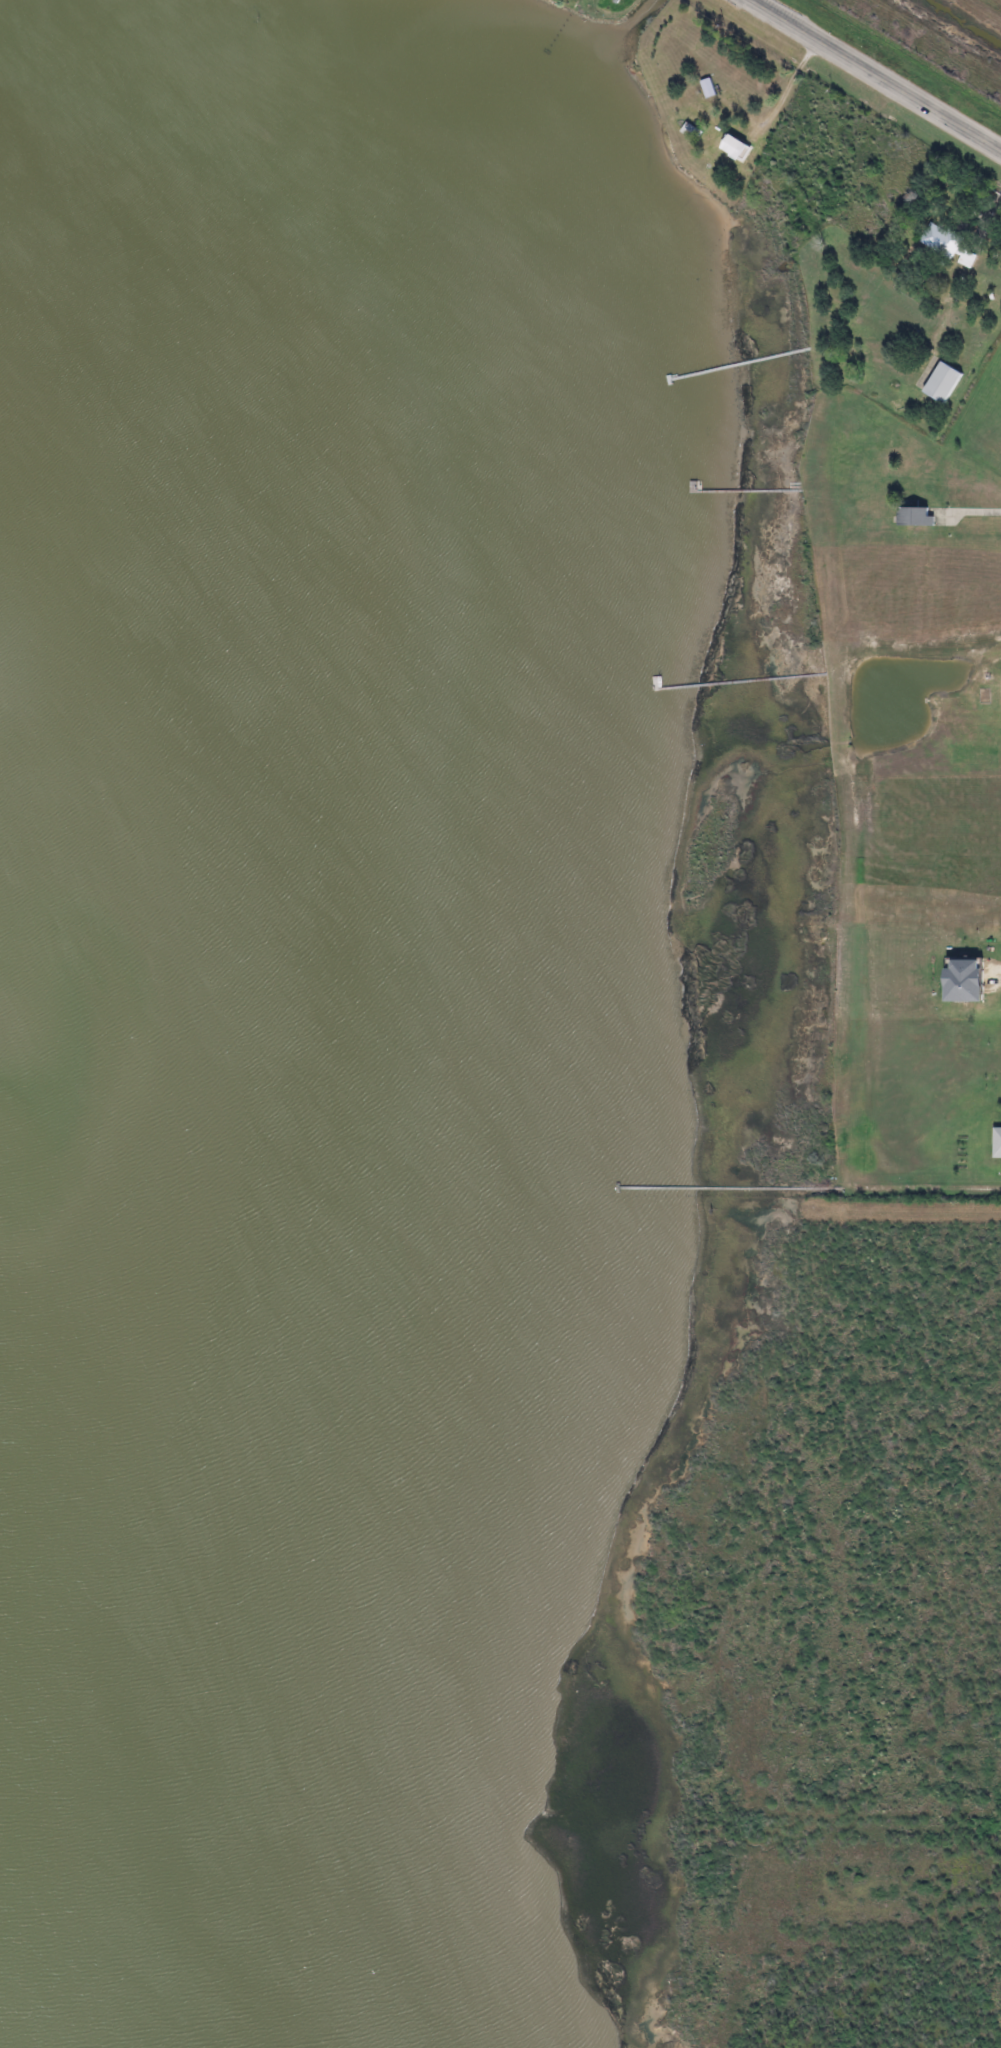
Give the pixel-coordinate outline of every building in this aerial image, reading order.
[(707,96),(701,77),(710,75),(716,94),(707,96)] [(731,134),(748,145),(738,158),(722,146),(731,134)] [(971,270),(977,257),(964,250),(964,249),(959,246),(962,239),(930,223),(920,244),(955,261),(955,262),(971,270)] [(926,391),(943,360),(964,372),(946,402),(926,391)] [(933,527),(933,518),(927,518),(927,508),(897,508),(897,526),(933,527)] [(980,1003),(979,960),(949,961),(949,970),(942,970),(943,1004),(980,1003)] [(993,1128),(993,1158),(1000,1159),(1000,1128),(993,1128)]
